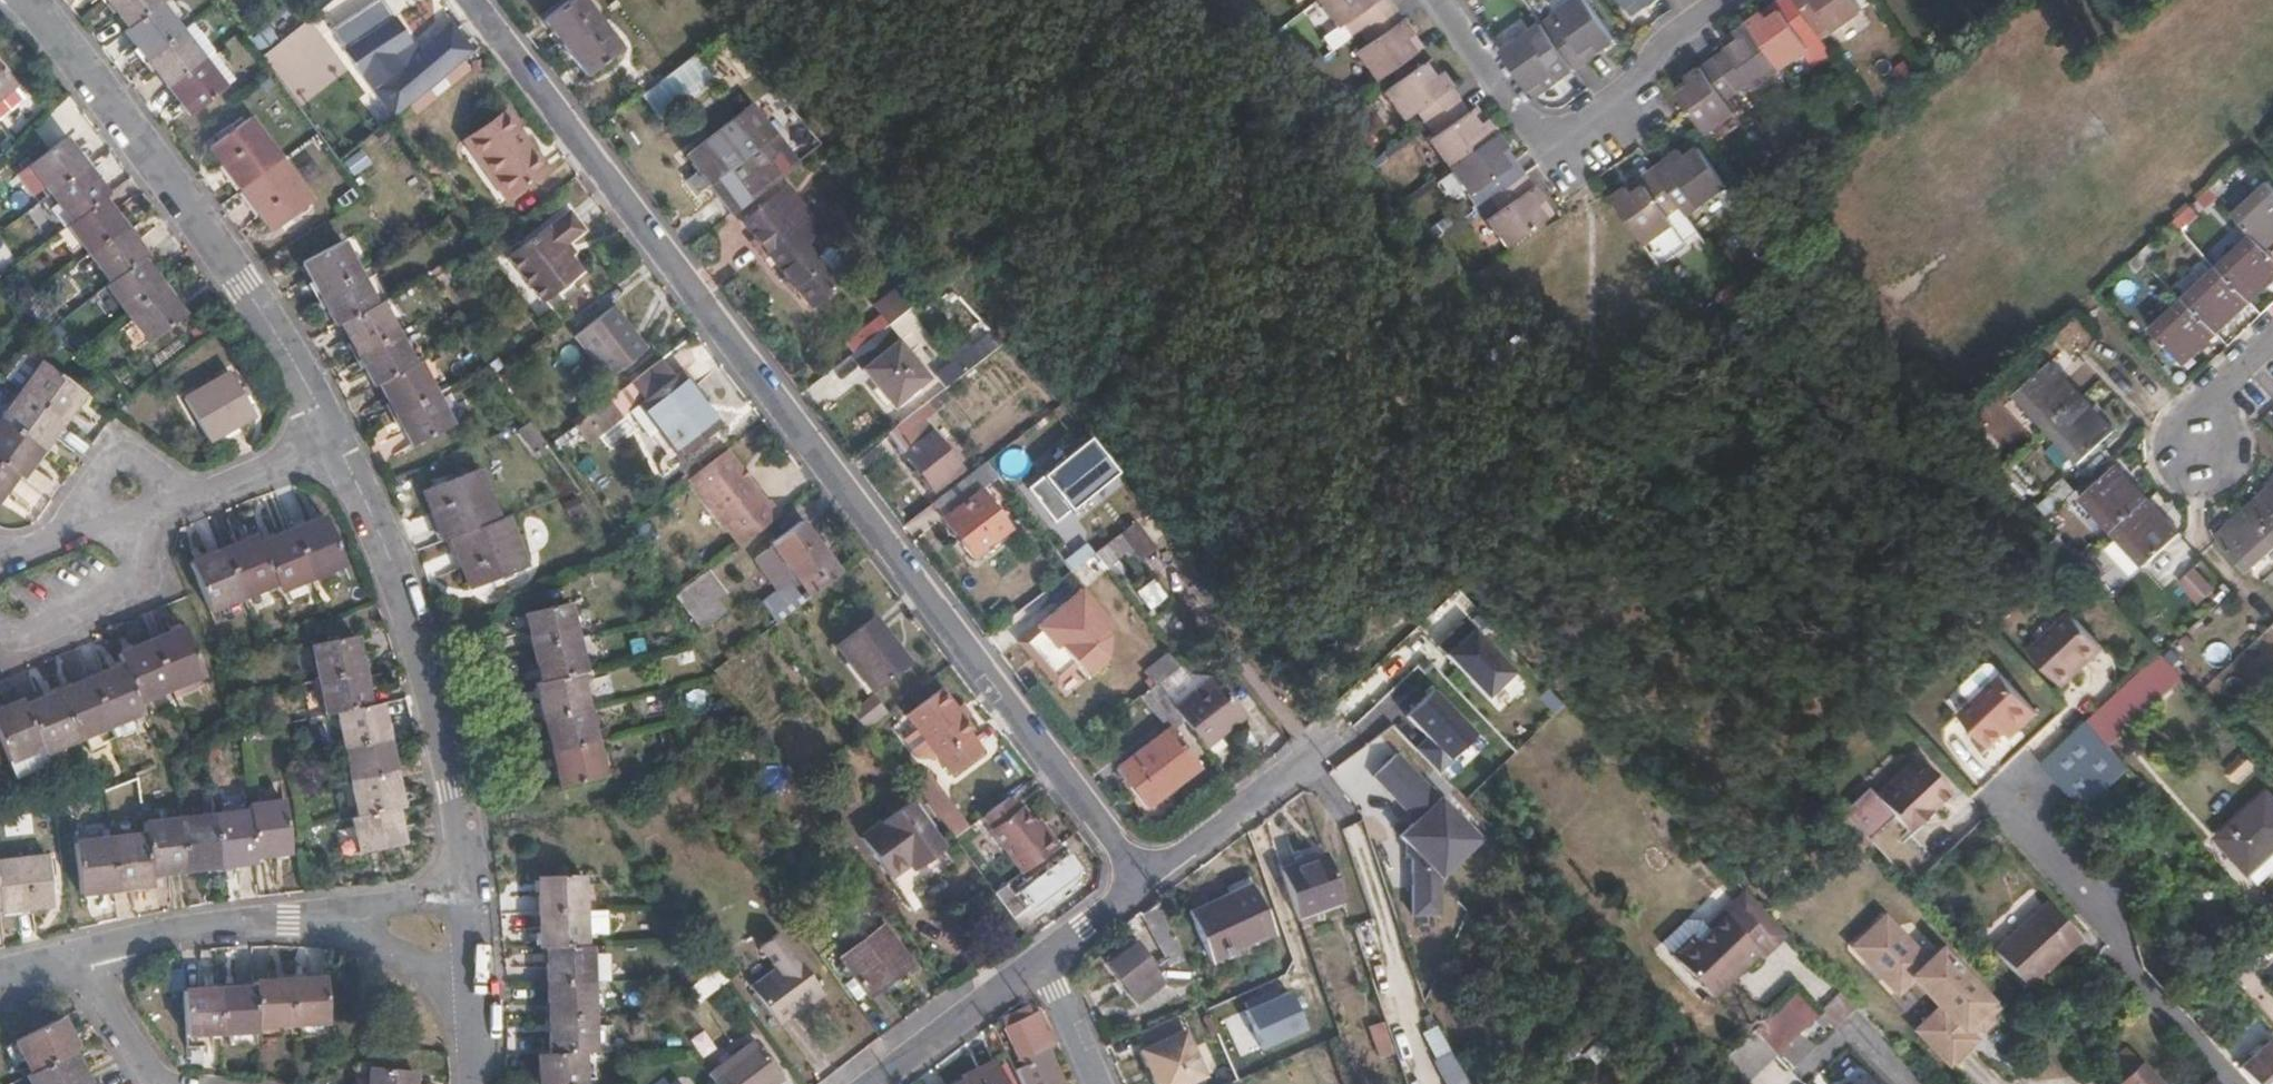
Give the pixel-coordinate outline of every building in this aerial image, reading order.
[(219,78),(159,0),(111,0),(125,18),(119,23),(184,106),(219,78)] [(561,46),(595,20),(580,0),(564,0),(540,18),(561,46)] [(1371,22),(1395,5),(1392,0),(1334,0),(1347,19),(1355,13),(1364,28),(1371,22)] [(1386,75),(1424,46),(1415,32),(1422,27),(1403,0),(1402,0),(1395,5),(1371,22),(1380,36),(1366,46),(1386,75)] [(1572,59),(1598,40),(1604,49),(1617,38),(1590,0),(1574,0),(1557,12),(1561,18),(1548,28),(1554,36),(1572,59)] [(1624,8),(1636,0),(1619,0),(1624,8)] [(1746,19),(1777,64),(1804,44),(1800,38),(1814,27),(1810,21),(1795,0),(1786,0),(1762,17),(1758,10),(1746,19)] [(1810,21),(1822,11),(1832,24),(1859,5),(1856,0),(1795,0),(1810,21)] [(408,100),(471,51),(454,29),(406,66),(402,61),(399,62),(395,57),(410,45),(383,11),(374,19),(377,23),(364,33),(360,28),(357,31),(387,72),(408,100)] [(1736,36),(1710,55),(1732,86),(1745,76),(1750,83),(1777,64),(1746,19),(1731,29),(1736,36)] [(595,20),(561,46),(584,75),(617,48),(595,20)] [(1503,52),(1531,90),(1543,80),(1549,88),(1577,68),(1572,59),(1554,36),(1541,46),(1530,31),(1503,52)] [(640,95),(662,121),(715,77),(694,51),(640,95)] [(1732,86),(1710,55),(1683,74),(1688,82),(1677,91),(1703,128),(1729,109),(1720,95),(1732,86)] [(1428,117),(1460,94),(1440,67),(1433,73),(1424,60),(1387,87),(1404,114),(1418,104),(1428,117)] [(0,72),(0,94),(11,85),(0,72)] [(391,113),(408,100),(387,72),(370,85),(391,113)] [(11,85),(0,94),(0,115),(21,98),(11,85)] [(1479,121),(1460,94),(1428,117),(1437,131),(1432,135),(1451,161),(1495,129),(1485,115),(1479,121)] [(729,214),(798,162),(751,106),(684,158),(729,214)] [(268,223),(307,195),(245,109),(206,138),(268,223)] [(537,157),(504,114),(468,141),(483,161),(480,163),(508,200),(549,168),(540,155),(537,157)] [(1487,199),(1493,194),(1519,176),(1500,149),(1506,144),(1495,129),(1451,161),(1472,190),(1479,186),(1487,199)] [(107,194),(64,140),(30,166),(72,220),(66,225),(111,283),(106,286),(150,342),(184,316),(142,260),(145,257),(102,199),(107,194)] [(1658,172),(1676,198),(1688,189),(1698,203),(1725,184),(1698,145),(1685,153),(1680,146),(1653,165),(1658,172)] [(1492,218),(1510,244),(1548,216),(1538,203),(1545,198),(1525,171),(1519,176),(1493,194),(1503,209),(1492,218)] [(1613,193),(1647,240),(1673,220),(1668,213),(1680,204),(1676,198),(1658,172),(1633,191),(1627,182),(1613,193)] [(2196,172),(2190,178),(2183,184),(2192,195),(2205,183),(2196,172)] [(2192,195),(2183,184),(2169,196),(2179,207),(2192,195)] [(2252,260),(2272,241),(2272,214),(2253,191),(2218,223),(2238,245),(2252,260)] [(744,244),(789,210),(777,194),(733,229),(744,244)] [(588,225),(574,206),(553,222),(551,220),(509,252),(544,299),(586,267),(568,242),(588,225)] [(810,236),(789,210),(744,244),(798,313),(823,294),(790,251),(810,236)] [(410,440),(450,420),(417,355),(410,358),(377,296),(370,298),(338,235),(299,256),(332,319),(337,316),(370,378),(376,376),(410,440)] [(2272,282),(2252,260),(2238,245),(2202,278),(2235,316),(2272,282)] [(2111,248),(2100,259),(2110,271),(2122,260),(2111,248)] [(2201,347),(2235,316),(2202,278),(2168,309),(2201,347)] [(901,313),(889,297),(871,310),(883,326),(901,313)] [(611,376),(648,347),(613,306),(576,335),(611,376)] [(2166,379),(2201,347),(2168,309),(2132,342),(2166,379)] [(919,359),(933,347),(904,315),(890,327),(919,359)] [(901,360),(880,333),(854,352),(885,394),(901,383),(890,368),(901,360)] [(2048,425),(2084,390),(2052,355),(2016,388),(2048,425)] [(661,359),(632,381),(641,393),(645,398),(674,376),(661,359)] [(83,395),(42,365),(0,423),(0,497),(16,475),(22,479),(83,395)] [(679,372),(674,376),(645,398),(640,402),(679,456),(717,426),(679,372)] [(251,416),(229,374),(185,399),(207,440),(251,416)] [(632,381),(632,379),(607,398),(617,412),(641,393),(632,381)] [(2116,425),(2084,390),(2048,425),(2079,458),(2116,425)] [(607,398),(596,406),(606,420),(617,412),(607,398)] [(961,468),(917,410),(886,433),(895,445),(899,447),(921,475),(919,477),(927,488),(929,487),(932,491),(961,468)] [(1041,534),(1116,475),(1087,439),(1042,476),(1025,455),(998,477),(1041,534)] [(766,502),(726,447),(687,476),(738,544),(779,514),(769,499),(766,502)] [(1998,449),(1988,460),(1998,471),(2008,460),(1998,449)] [(2112,528),(2149,494),(2116,459),(2080,492),(2112,528)] [(2008,460),(1998,471),(2009,483),(2020,472),(2008,460)] [(496,513),(478,461),(421,483),(441,535),(448,533),(467,584),(524,564),(504,511),(496,513)] [(995,479),(984,463),(934,501),(946,516),(945,518),(974,556),(1011,529),(982,489),(995,479)] [(2272,542),(2272,480),(2242,508),(2272,542)] [(2181,530),(2149,494),(2112,528),(2144,564),(2181,530)] [(2272,547),(2272,542),(2242,508),(2207,540),(2241,577),(2272,547)] [(342,558),(326,518),(259,545),(256,538),(193,564),(209,604),(272,578),(276,585),(342,558)] [(809,596),(840,573),(799,521),(776,538),(788,555),(784,558),(791,568),(796,564),(808,582),(803,587),(809,596)] [(1093,555),(1119,535),(1112,526),(1085,546),(1093,555)] [(2067,547),(2073,554),(2078,559),(2089,548),(2078,537),(2067,547)] [(2089,548),(2078,559),(2089,572),(2100,560),(2089,548)] [(2195,565),(2177,582),(2198,605),(2216,589),(2195,565)] [(724,592),(706,568),(673,592),(691,617),(724,592)] [(1155,578),(1136,589),(1148,610),(1167,598),(1155,578)] [(1088,642),(1111,620),(1079,586),(1017,640),(1055,683),(1076,664),(1085,674),(1102,659),(1088,642)] [(1112,619),(1125,608),(1116,594),(1102,604),(1112,619)] [(558,781),(600,772),(578,668),(583,666),(566,597),(524,607),(540,676),(534,678),(558,781)] [(2101,640),(2074,610),(2031,651),(2061,684),(2078,668),(2075,664),(2101,640)] [(870,691),(908,663),(875,619),(837,647),(870,691)] [(1514,672),(1463,621),(1437,647),(1489,698),(1514,672)] [(186,627),(116,656),(120,666),(24,707),(21,701),(0,710),(0,741),(16,779),(48,766),(44,754),(140,714),(137,704),(206,676),(186,627)] [(364,859),(406,850),(399,813),(404,812),(383,706),(371,707),(359,641),(316,649),(328,715),(340,713),(360,819),(356,821),(364,859)] [(2200,658),(2217,669),(2227,653),(2211,642),(2200,658)] [(2185,678),(2161,651),(2087,721),(2110,746),(2185,678)] [(1145,681),(1149,688),(1153,685),(1180,664),(1170,652),(1145,671),(1149,678),(1145,681)] [(1182,664),(1158,685),(1174,703),(1198,682),(1182,664)] [(2040,708),(2003,671),(1961,713),(1989,743),(2015,717),(2023,725),(2040,708)] [(1149,688),(1138,696),(1160,724),(1165,721),(1176,713),(1153,685),(1149,688)] [(1181,720),(1204,748),(1245,716),(1223,687),(1181,720)] [(1478,734),(1431,688),(1404,715),(1451,762),(1478,734)] [(954,780),(985,757),(971,737),(975,734),(941,690),(906,716),(954,780)] [(867,728),(887,712),(877,700),(858,716),(867,728)] [(1200,766),(1211,757),(1204,748),(1181,720),(1176,713),(1165,721),(1171,728),(1200,766)] [(2042,763),(2081,806),(2125,764),(2110,746),(2087,721),(2042,763)] [(1145,806),(1200,766),(1171,728),(1118,768),(1121,772),(1145,806)] [(1948,793),(1916,758),(1874,797),(1907,831),(1948,793)] [(926,771),(912,783),(952,838),(968,826),(926,771)] [(1150,811),(1145,806),(1121,772),(1116,776),(1145,815),(1150,811)] [(1442,875),(1481,837),(1438,792),(1398,831),(1442,875)] [(2272,853),(2272,797),(2269,792),(2220,838),(2252,873),(2272,853)] [(916,866),(942,845),(909,802),(861,839),(888,874),(909,859),(916,866)] [(291,853),(285,804),(252,808),(253,812),(148,825),(148,834),(78,844),(84,893),(155,885),(154,873),(259,862),(259,857),(291,853)] [(1024,872),(1059,846),(1037,816),(1030,821),(1020,809),(993,831),(1024,872)] [(981,834),(973,823),(968,826),(952,838),(961,850),(981,834)] [(51,854),(0,860),(0,907),(1,914),(57,907),(51,854)] [(994,894),(1012,918),(1028,905),(1032,911),(1079,876),(1079,867),(1070,855),(1015,895),(1007,884),(994,894)] [(1341,900),(1326,855),(1282,871),(1297,915),(1341,900)] [(584,1050),(594,1050),(592,945),(582,945),(580,873),(537,874),(539,946),(547,946),(548,1052),(540,1052),(540,1083),(584,1083),(584,1050)] [(1276,936),(1253,885),(1189,914),(1212,965),(1276,936)] [(1160,901),(1144,912),(1163,958),(1156,963),(1139,939),(1109,961),(1137,1000),(1166,979),(1181,986),(1193,980),(1160,901)] [(1780,942),(1744,904),(1704,941),(1696,932),(1675,953),(1714,994),(1760,951),(1765,957),(1780,942)] [(1913,977),(1932,959),(1886,910),(1849,945),(1899,999),(1918,982),(1913,977)] [(2029,986),(2071,946),(2038,912),(1996,951),(2029,986)] [(867,993),(909,961),(880,925),(839,956),(867,993)] [(787,1034),(830,1001),(785,941),(766,955),(783,977),(759,996),(787,1034)] [(1932,959),(1913,977),(1918,982),(1942,1009),(1967,1034),(1973,1028),(2000,1004),(1946,946),(1932,959)] [(696,1001),(728,977),(719,965),(687,988),(696,1001)] [(2256,1019),(2216,973),(2204,983),(2245,1029),(2256,1019)] [(323,1021),(321,984),(253,987),(254,994),(183,997),(185,1033),(255,1030),(255,1024),(323,1021)] [(1305,1028),(1288,989),(1244,1007),(1261,1047),(1305,1028)] [(1836,1028),(1855,1009),(1839,992),(1819,1012),(1836,1028)] [(2004,1008),(2000,1004),(1973,1028),(1977,1032),(1986,1033),(1996,1025),(1995,1016),(2004,1008)] [(1003,1017),(1016,1046),(1020,1058),(1047,1046),(1053,1043),(1040,1010),(1034,1013),(1031,1005),(1003,1017)] [(1758,1032),(1776,1051),(1800,1028),(1782,1009),(1758,1032)] [(1967,1034),(1942,1009),(1918,1032),(1953,1069),(1984,1039),(1977,1032),(1973,1028),(1967,1034)] [(1136,1034),(1144,1049),(1138,1051),(1145,1068),(1147,1067),(1153,1079),(1151,1080),(1152,1083),(1188,1083),(1203,1077),(1182,1031),(1179,1032),(1172,1017),(1136,1034)] [(69,1050),(74,1046),(59,1018),(13,1041),(28,1069),(24,1072),(30,1083),(86,1083),(69,1050)] [(1384,1021),(1368,1025),(1376,1055),(1392,1052),(1384,1021)] [(1421,1031),(1442,1083),(1466,1083),(1442,1023),(1421,1031)] [(703,1029),(689,1039),(700,1056),(715,1047),(703,1029)] [(1749,1076),(1776,1051),(1758,1032),(1733,1056),(1749,1076)] [(2271,1037),(2240,1067),(2256,1083),(2272,1083),(2272,1039),(2271,1037)] [(1006,1051),(1015,1070),(1039,1059),(1050,1083),(1063,1083),(1047,1046),(1020,1058),(1016,1046),(1006,1051)] [(760,1051),(741,1066),(745,1072),(734,1081),(730,1075),(718,1083),(786,1083),(760,1051)] [(1015,1070),(1022,1083),(1050,1083),(1039,1059),(1015,1070)] [(994,1060),(961,1075),(963,1081),(957,1083),(1005,1083),(994,1060)] [(2142,1063),(2120,1083),(2162,1083),(2142,1063)] [(411,1072),(366,1068),(365,1083),(410,1083),(411,1072)] [(1864,1074),(1854,1083),(1873,1083),(1864,1074)]
